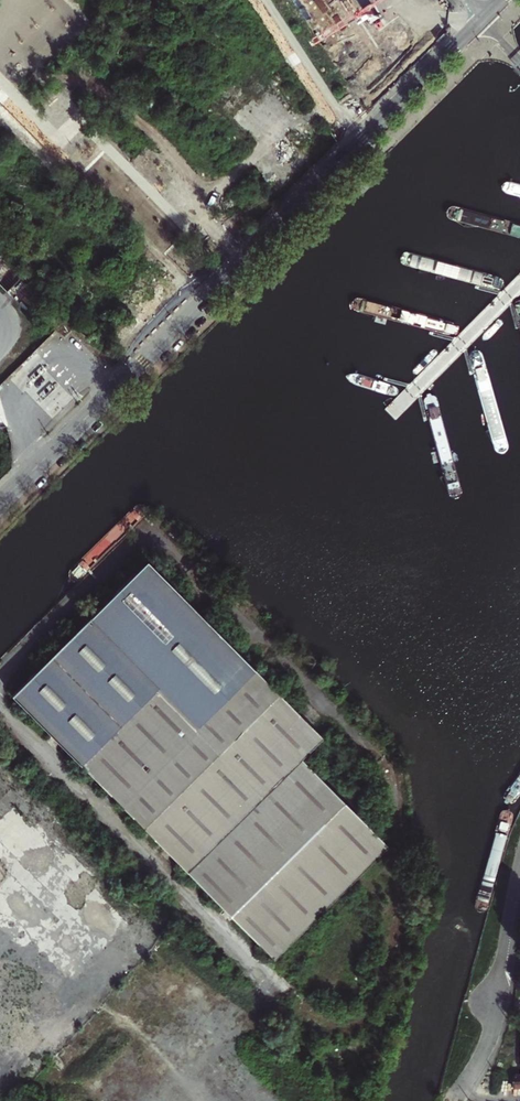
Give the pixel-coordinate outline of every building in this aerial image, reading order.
[(5,275),(8,273),(4,266),(1,260),(0,261),(0,288),(2,291),(11,286),(5,275)] [(198,724),(253,669),(146,560),(90,617),(159,686),(198,724)] [(159,686),(90,617),(12,695),(80,764),(159,686)] [(290,706),(253,669),(198,724),(202,728),(197,732),(229,765),(290,706)] [(202,728),(198,724),(159,686),(80,764),(122,807),(197,732),(202,728)] [(323,739),(290,706),(229,765),(239,776),(262,799),(268,794),(302,760),(323,739)] [(187,873),(193,867),(160,832),(209,785),(229,765),(197,732),(122,807),(187,873)] [(193,867),(216,891),(224,900),(267,859),(335,793),(317,775),(302,760),(268,794),(262,799),(193,867)] [(209,785),(160,832),(193,867),(262,799),(239,776),(229,765),(209,785)] [(335,793),(267,859),(224,900),(277,955),(299,934),(351,882),(370,862),(387,845),(335,793)] [(216,891),(193,867),(187,873),(273,959),(277,955),(224,900),(216,891)] [(489,1100),(505,1100),(507,1089),(519,1089),(519,1075),(494,1075),(489,1099),(489,1100)]
